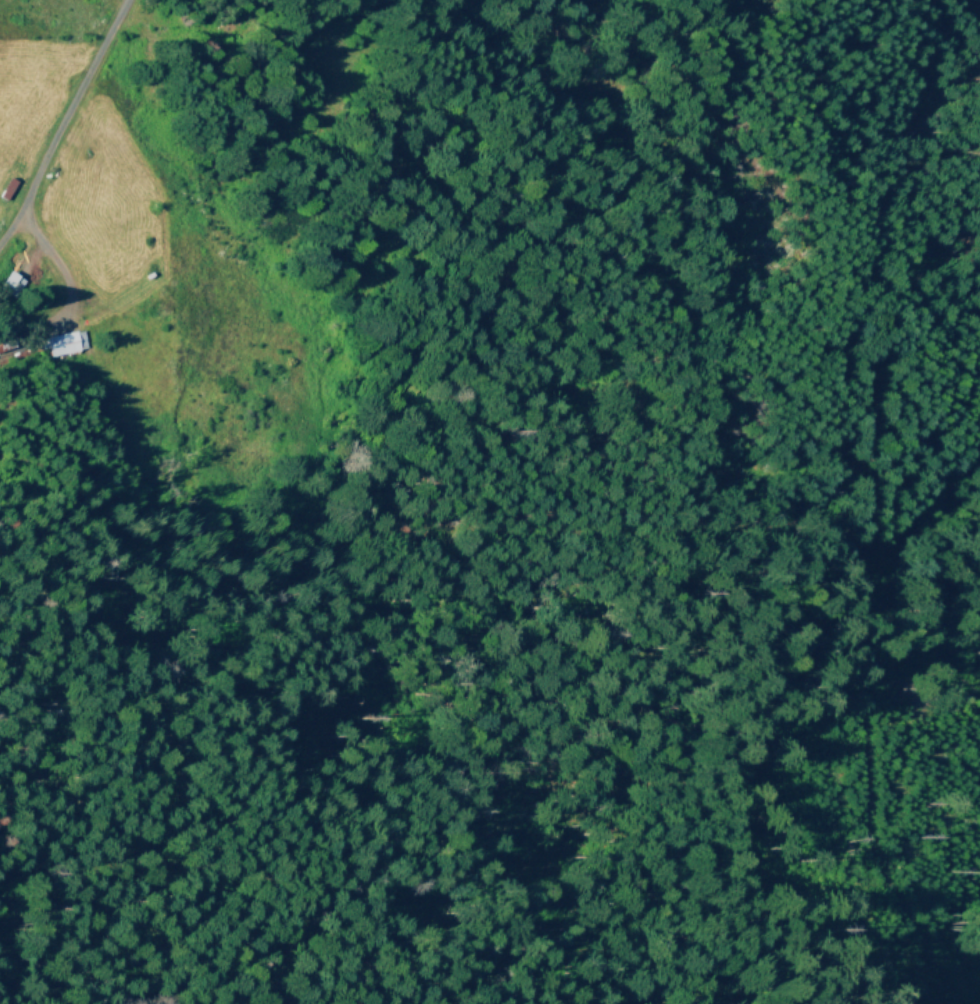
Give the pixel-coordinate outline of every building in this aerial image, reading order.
[(45,334),(47,353),(84,349),(82,330),(45,334)]
